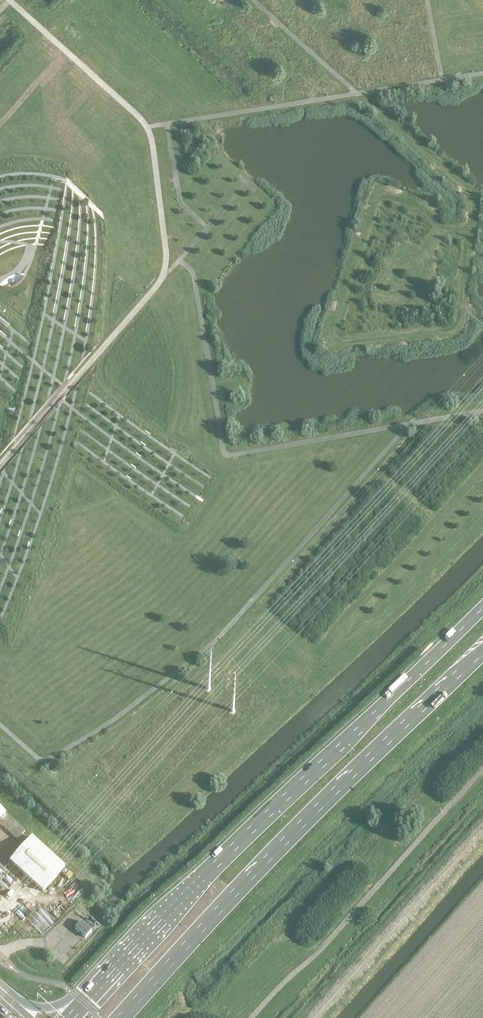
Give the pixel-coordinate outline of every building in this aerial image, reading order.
[(0,820),(0,824),(18,840),(25,831),(6,814),(0,820)] [(65,867),(32,837),(10,862),(43,892),(65,867)] [(81,922),(75,929),(86,938),(92,931),(81,922)]
